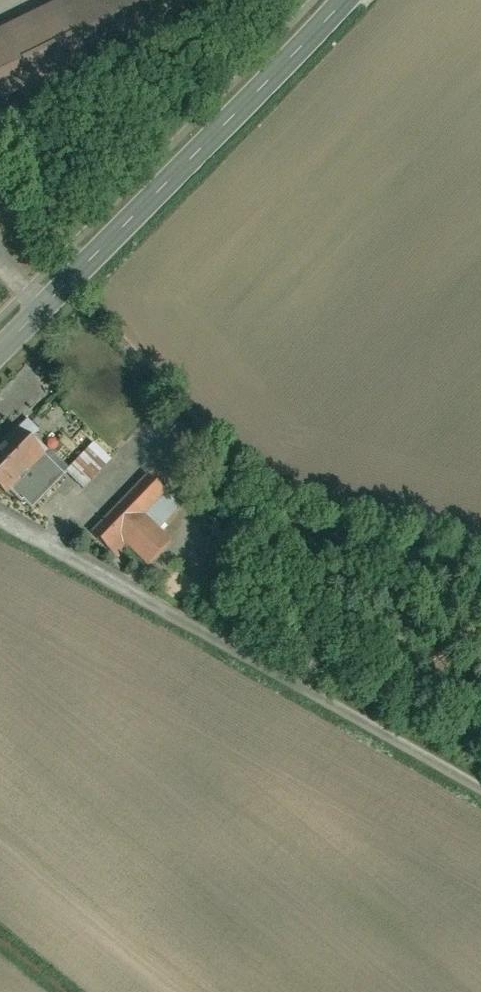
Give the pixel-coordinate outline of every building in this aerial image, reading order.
[(0,33),(0,82),(9,100),(197,6),(194,0),(66,0),(0,33)] [(0,445),(0,485),(9,493),(12,490),(46,454),(17,427),(0,445)] [(102,437),(71,469),(86,484),(117,452),(102,437)] [(46,454),(12,490),(34,510),(68,475),(46,454)] [(148,474),(93,532),(118,557),(130,544),(151,564),(173,541),(146,515),(168,492),(148,474)]
